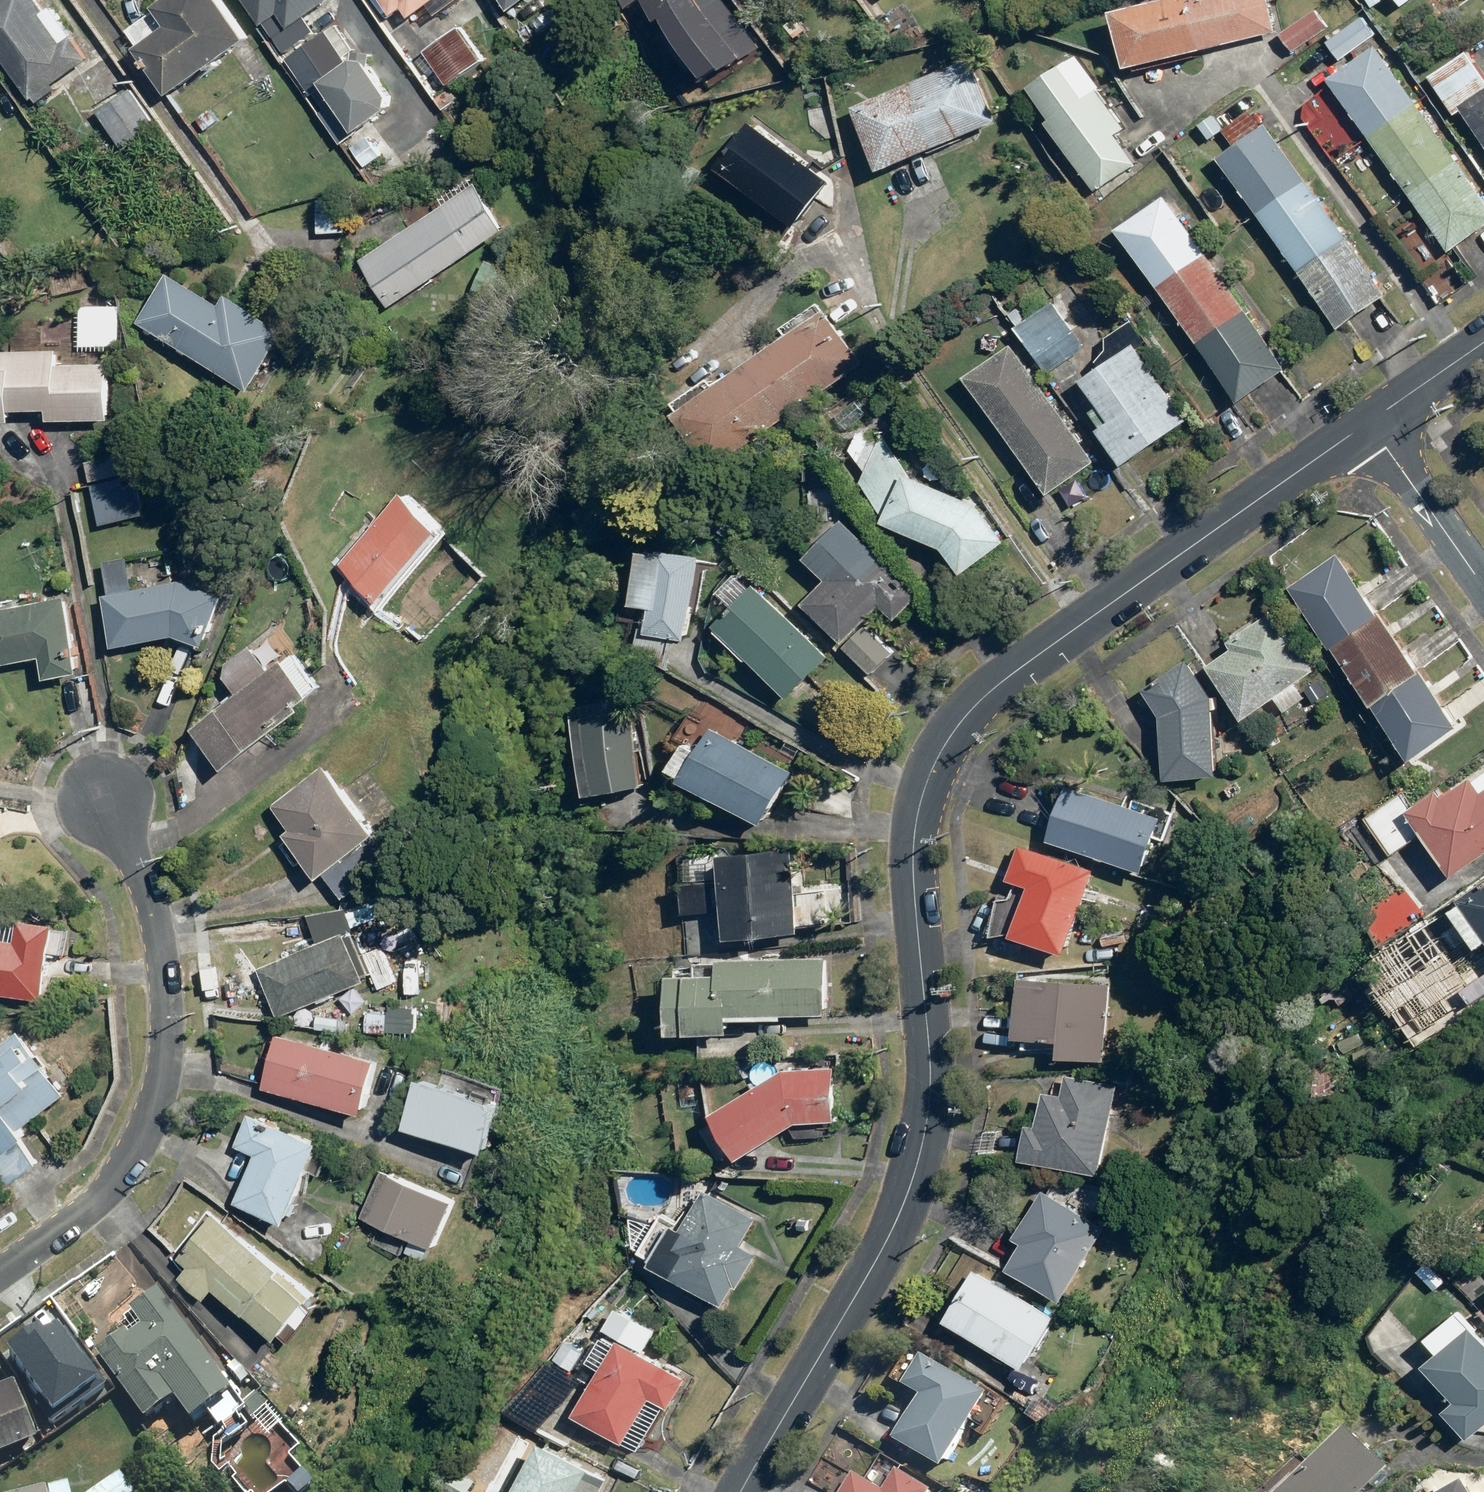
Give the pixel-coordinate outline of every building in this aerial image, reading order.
[(0,4),(0,43),(44,100),(96,59),(49,0),(5,0),(0,4)] [(253,34),(227,0),(175,0),(159,12),(170,26),(142,48),(177,93),(253,34)] [(268,22),(278,13),(290,28),(325,0),(250,0),(268,22)] [(406,28),(445,0),(386,0),(406,28)] [(517,13),(537,0),(508,0),(517,13)] [(1123,11),(1135,65),(1280,31),(1273,1),(1279,0),(1169,0),(1123,11)] [(1332,27),(1319,10),(1285,34),(1297,51),(1332,27)] [(310,98),(322,89),(359,138),(405,104),(368,55),(356,64),(318,13),(272,47),(310,98)] [(460,21),(423,48),(452,87),(489,59),(460,21)] [(1434,78),(1461,114),(1465,111),(1483,136),(1483,41),(1434,78)] [(1380,45),(1332,79),(1456,250),(1483,230),(1483,189),(1380,45)] [(1112,101),(1082,55),(1036,85),(1058,119),(1052,123),(1095,191),(1138,164),(1118,133),(1127,127),(1121,118),(1110,126),(1099,110),(1112,101)] [(974,60),(860,106),(884,168),(999,122),(974,60)] [(134,90),(101,115),(127,150),(160,125),(134,90)] [(1267,129),(1254,111),(1227,130),(1240,148),(1224,159),(1345,329),(1394,294),(1273,124),(1267,129)] [(752,122),(721,167),(802,224),(833,178),(752,122)] [(515,228),(482,176),(444,200),(447,204),(363,258),(394,306),(515,228)] [(1171,191),(1119,227),(1244,404),(1296,368),(1171,191)] [(352,198),(319,197),(318,232),(351,233),(352,198)] [(173,271),(142,321),(255,392),(296,327),(233,288),(224,303),(173,271)] [(1089,347),(1055,292),(1015,317),(1049,372),(1089,347)] [(724,467),(867,360),(824,298),(786,327),(791,333),(743,368),(737,360),(677,404),(724,467)] [(122,303),(84,304),(85,347),(123,346),(122,303)] [(1201,418),(1134,321),(1108,339),(1121,357),(1091,378),(1120,420),(1107,429),(1132,466),(1201,418)] [(1017,345),(970,378),(1053,496),(1101,462),(1017,345)] [(116,363),(64,361),(65,353),(7,352),(6,357),(0,357),(0,424),(19,424),(20,412),(52,413),(52,420),(114,421),(116,363)] [(1012,540),(978,498),(897,466),(901,437),(865,425),(855,451),(870,473),(866,481),(889,523),(947,549),(968,575),(1012,540)] [(94,486),(126,478),(120,452),(88,461),(94,486)] [(126,478),(94,486),(103,526),(147,515),(138,475),(126,478)] [(455,531),(406,486),(338,560),(386,605),(455,531)] [(925,593),(847,517),(810,558),(833,580),(809,604),(849,643),(845,646),(876,675),(899,652),(870,624),(888,606),(901,618),(925,593)] [(690,638),(704,562),(718,565),(721,545),(665,535),(662,550),(644,548),(635,602),(634,604),(653,608),(650,628),(644,627),(640,626),(633,663),(637,664),(670,670),(676,636),(690,638)] [(1465,724),(1342,552),(1293,586),(1416,758),(1465,724)] [(116,592),(106,594),(117,647),(181,634),(217,644),(226,593),(186,578),(136,589),(130,560),(110,564),(116,592)] [(836,659),(760,585),(741,604),(744,607),(723,628),(795,700),(836,659)] [(72,593),(0,608),(0,668),(46,657),(51,681),(89,672),(72,593)] [(1324,665),(1280,603),(1228,643),(1233,649),(1214,664),(1255,718),(1281,698),(1291,711),(1311,696),(1301,683),(1324,665)] [(231,771),(325,691),(293,653),(275,668),(255,645),(223,672),(240,692),(196,730),(231,771)] [(1148,688),(1165,712),(1171,775),(1224,769),(1217,703),(1188,661),(1148,688)] [(634,673),(579,681),(596,791),(651,783),(634,673)] [(691,740),(677,766),(689,773),(687,777),(768,821),(797,768),(714,723),(702,746),(691,740)] [(295,827),(278,841),(299,866),(310,857),(344,896),(399,849),(326,764),(275,803),(295,827)] [(1483,853),(1483,765),(1450,790),(1444,782),(1418,802),(1407,788),(1368,817),(1397,857),(1429,833),(1458,872),(1483,853)] [(1133,803),(1070,784),(1052,841),(1152,872),(1162,840),(1165,840),(1175,810),(1135,797),(1133,803)] [(1102,870),(1020,841),(1010,875),(1036,884),(1020,930),(1073,949),(1102,870)] [(801,932),(796,846),(691,854),(692,879),(687,879),(689,913),(732,910),(734,935),(801,932)] [(1455,907),(1482,947),(1483,945),(1483,888),(1455,907)] [(48,1001),(50,976),(77,979),(79,956),(55,954),(58,924),(0,918),(0,996),(48,1001)] [(281,1016),(376,975),(382,989),(403,979),(384,936),(370,943),(361,922),(259,966),(281,1016)] [(831,955),(724,953),(724,971),(677,970),(676,1029),(736,1031),(736,1017),(787,1017),(787,1013),(830,1014),(831,955)] [(1110,1058),(1113,975),(1021,973),(1019,1034),(1064,1035),(1063,1057),(1110,1058)] [(399,1013),(369,1011),(367,1034),(397,1036),(399,1013)] [(384,1054),(277,1029),(263,1087),(370,1112),(384,1054)] [(7,1155),(38,1131),(34,1125),(73,1094),(23,1031),(0,1049),(0,1147),(7,1155)] [(426,1063),(411,1124),(497,1145),(512,1084),(426,1063)] [(716,1116),(701,1126),(722,1157),(738,1147),(744,1156),(804,1116),(840,1116),(839,1064),(785,1065),(714,1112),(716,1116)] [(1104,1170),(1114,1080),(1068,1075),(1066,1090),(1048,1088),(1045,1119),(1028,1117),(1023,1160),(1104,1170)] [(324,1140),(251,1111),(237,1146),(259,1154),(240,1202),(290,1222),(324,1140)] [(458,1201),(381,1166),(364,1216),(414,1239),(408,1251),(430,1262),(458,1201)] [(730,1304),(778,1227),(713,1186),(690,1224),(665,1209),(659,1219),(651,1214),(633,1244),(730,1304)] [(1069,1298),(1110,1223),(1045,1189),(1019,1237),(1029,1243),(1015,1269),(1069,1298)] [(290,1264),(217,1212),(184,1259),(192,1266),(183,1279),(209,1298),(215,1290),(288,1343),(321,1298),(284,1272),(290,1264)] [(978,1265),(948,1318),(1030,1364),(1060,1311),(978,1265)] [(172,1402),(188,1425),(202,1415),(216,1434),(244,1414),(156,1289),(129,1311),(136,1320),(93,1351),(110,1376),(83,1395),(92,1408),(120,1389),(143,1422),(172,1402)] [(41,1303),(12,1327),(14,1330),(0,1341),(0,1355),(18,1379),(31,1370),(56,1403),(95,1373),(41,1303)] [(1465,1306),(1431,1334),(1443,1349),(1429,1361),(1456,1393),(1444,1404),(1472,1437),(1483,1427),(1483,1329),(1465,1306)] [(692,1376),(605,1332),(583,1380),(594,1386),(581,1413),(634,1440),(656,1396),(676,1406),(692,1376)] [(996,1392),(926,1350),(908,1388),(923,1397),(900,1436),(951,1466),(996,1392)] [(35,1438),(14,1384),(0,1389),(0,1452),(35,1438)] [(280,1425),(264,1436),(252,1419),(210,1450),(240,1491),(277,1491),(300,1476),(287,1458),(298,1450),(280,1425)] [(1393,1465),(1352,1426),(1304,1476),(1293,1466),(1268,1491),(1368,1491),(1393,1465)] [(546,1439),(515,1491),(607,1491),(615,1479),(546,1439)] [(938,1488),(899,1470),(888,1487),(860,1469),(846,1491),(936,1491),(938,1488)] [(119,1472),(91,1491),(133,1491),(119,1472)] [(1467,1479),(1449,1491),(1476,1491),(1467,1479)] [(19,1491),(68,1491),(66,1482),(19,1491)]
